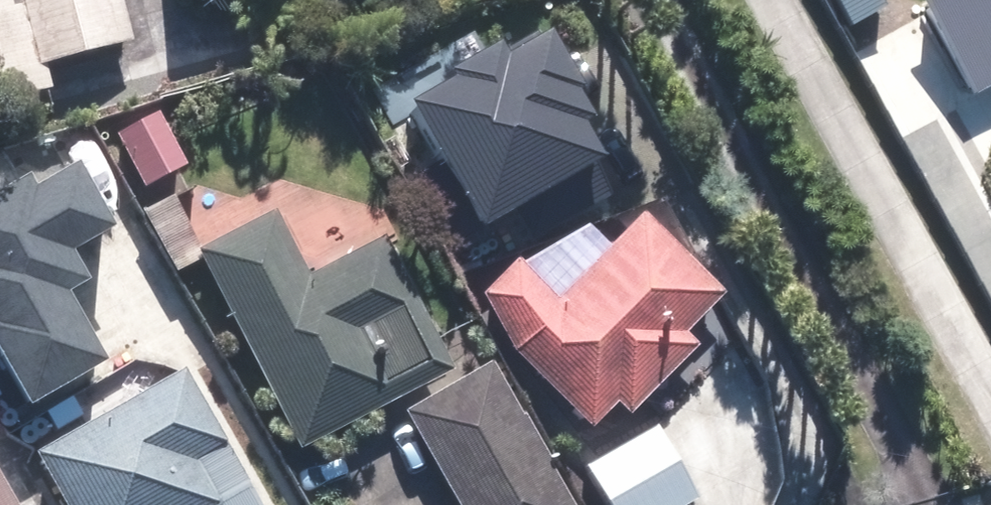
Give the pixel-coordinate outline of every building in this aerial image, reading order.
[(65,91),(58,65),(146,40),(135,0),(0,0),(0,109),(65,91)] [(606,113),(565,30),(522,51),(517,42),(464,68),(469,77),(424,99),(488,227),(520,212),(532,236),(618,194),(605,169),(617,164),(595,118),(606,113)] [(921,30),(868,54),(894,112),(948,88),(921,30)] [(170,111),(124,133),(150,189),(196,167),(170,111)] [(280,207),(200,251),(309,447),(460,364),(389,236),(318,276),(280,207)] [(732,293),(654,213),(569,295),(529,255),(489,294),(523,344),(599,422),(625,397),(635,407),(705,339),(695,329),(732,293)] [(496,358),(411,408),(468,504),(583,504),(496,358)] [(193,367),(44,450),(75,504),(271,504),(193,367)] [(593,466),(616,504),(686,504),(707,493),(666,424),(593,466)] [(0,452),(0,504),(30,504),(0,452)]
